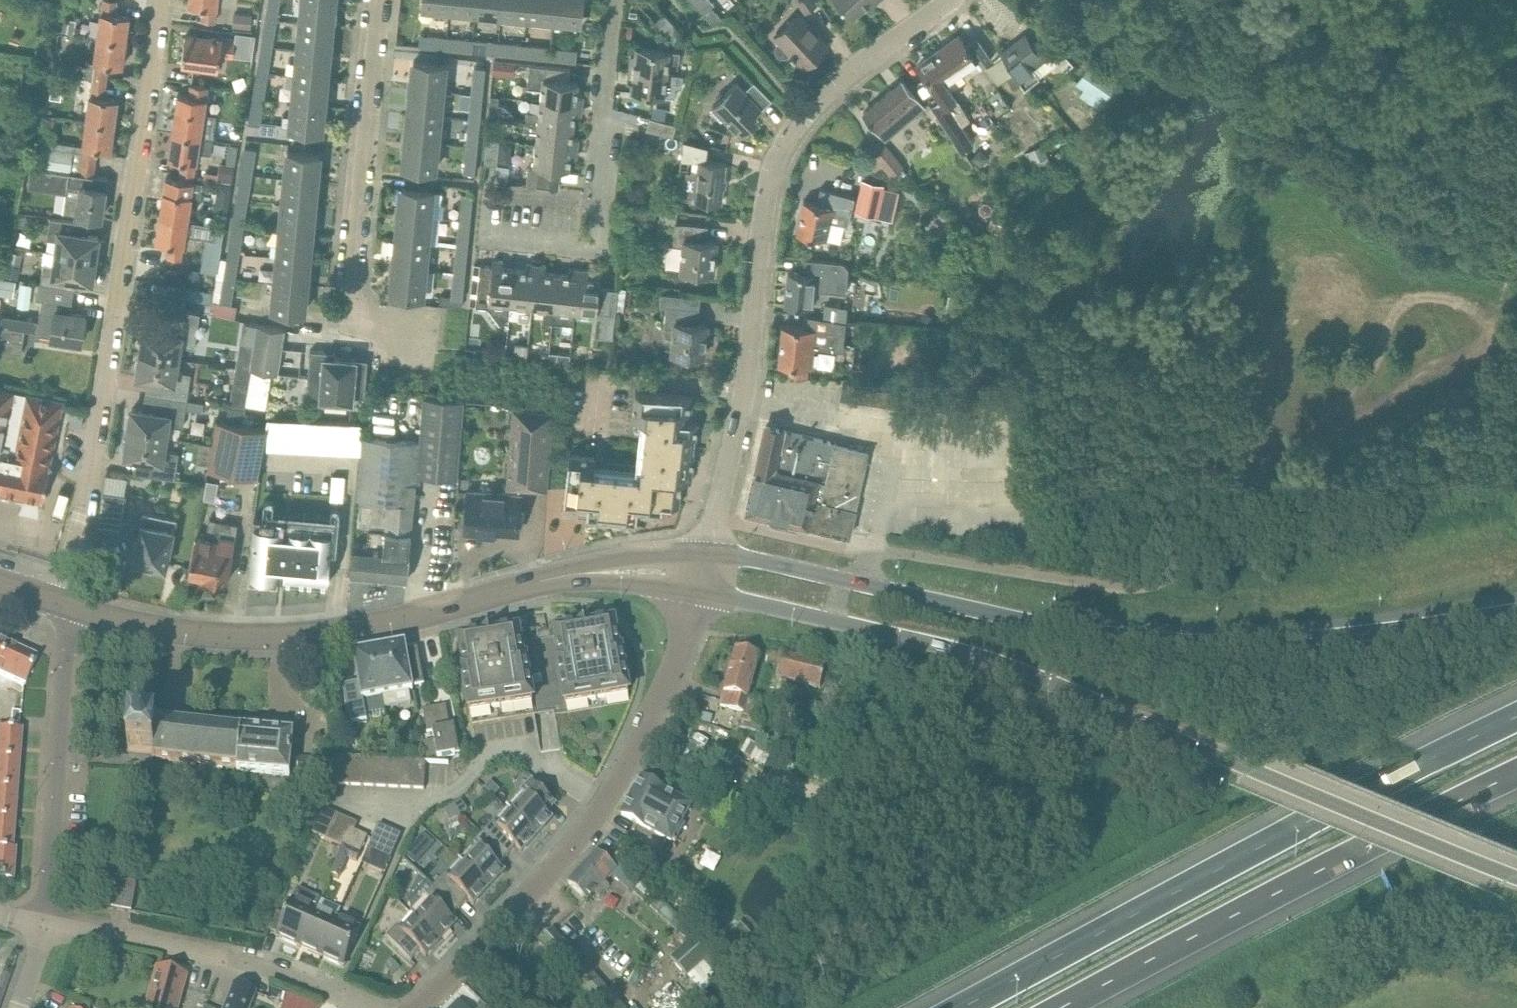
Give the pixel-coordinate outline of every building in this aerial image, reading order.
[(97,37),(126,41),(129,15),(115,13),(117,0),(105,0),(103,12),(101,11),(97,37)] [(189,5),(203,6),(201,20),(215,21),(217,0),(189,0),(189,5)] [(280,0),(268,0),(265,19),(277,20),(280,0)] [(335,0),(302,0),(300,23),(332,26),(335,0)] [(450,0),(423,0),(423,6),(449,9),(450,0)] [(476,0),(450,0),(449,9),(475,11),(476,0)] [(503,0),(476,0),(475,11),(501,14),(503,0)] [(529,0),(503,0),(501,14),(528,16),(529,0)] [(556,0),(529,0),(528,16),(554,19),(556,0)] [(554,19),(580,22),(582,0),(556,0),(554,19)] [(703,14),(704,13),(712,22),(722,19),(723,18),(712,6),(715,3),(712,0),(690,0),(703,14)] [(818,3),(816,0),(795,0),(803,12),(818,3)] [(839,2),(853,17),(866,5),(871,0),(837,0),(839,2)] [(232,26),(251,28),(252,14),(233,13),(232,26)] [(683,33),(664,13),(655,22),(673,42),(683,33)] [(790,55),(792,53),(804,66),(827,44),(799,14),(775,35),(780,40),(778,42),(776,46),(776,48),(776,51),(778,54),(779,55),(782,56),(786,57),(790,55)] [(76,19),(62,17),(60,31),(74,34),(76,19)] [(265,19),(261,45),(273,46),(277,20),(265,19)] [(330,52),(332,26),(300,23),(298,49),(330,52)] [(1002,55),(1014,71),(1015,72),(1006,77),(1013,87),(1021,82),(1024,86),(1059,60),(1043,39),(1035,46),(1026,33),(1000,53),(1002,55)] [(234,41),(205,37),(185,34),(181,64),(218,69),(220,54),(232,56),(234,41)] [(419,45),(445,48),(446,37),(420,34),(419,45)] [(960,35),(943,47),(959,70),(975,59),(980,67),(992,59),(976,38),(967,45),(960,35)] [(126,41),(97,37),(94,62),(95,62),(93,76),(106,78),(108,64),(122,66),(126,41)] [(471,50),(472,40),(446,37),(445,48),(471,50)] [(472,40),(471,50),(497,53),(498,42),(472,40)] [(498,42),(497,53),(524,55),(525,45),(498,42)] [(261,45),(257,71),(268,73),(273,46),(261,45)] [(525,45),(524,55),(550,58),(551,47),(525,45)] [(630,54),(629,69),(667,73),(669,62),(679,63),(680,52),(635,46),(635,54),(630,54)] [(577,50),(551,47),(550,58),(576,60),(577,50)] [(959,70),(943,47),(917,65),(945,104),(935,112),(960,147),(973,137),(962,122),(970,116),(945,81),(959,70)] [(295,75),(327,78),(330,52),(298,49),(295,75)] [(1004,78),(1014,71),(1002,55),(986,67),(998,83),(1004,78)] [(57,59),(55,73),(62,74),(64,60),(57,59)] [(411,87),(443,91),(446,64),(413,61),(411,87)] [(515,75),(517,63),(496,61),(495,73),(515,75)] [(1091,61),(1075,83),(1082,88),(1078,94),(1098,108),(1118,80),(1091,61)] [(539,101),(582,105),(584,95),(577,94),(579,82),(569,81),(570,69),(544,66),(529,64),(527,86),(540,88),(539,101)] [(473,66),(470,93),(482,94),(485,67),(473,66)] [(667,73),(629,69),(627,83),(631,83),(630,92),(675,97),(676,86),(666,84),(667,73)] [(264,99),(268,73),(257,71),(253,97),(264,99)] [(52,74),(51,85),(61,87),(63,76),(52,74)] [(324,104),(327,78),(295,75),(292,101),(324,104)] [(725,117),(739,133),(757,118),(753,113),(759,107),(761,110),(772,100),(754,80),(744,89),(737,82),(713,104),(714,106),(711,109),(721,120),(725,117)] [(924,106),(915,96),(902,80),(864,113),(886,139),(924,106)] [(86,120),(114,124),(118,98),(104,97),(106,83),(93,81),(91,95),(89,95),(86,120)] [(970,83),(963,88),(972,101),(979,96),(970,83)] [(176,106),(172,133),(200,137),(200,136),(204,112),(208,86),(192,84),(190,96),(178,94),(176,106)] [(411,87),(408,114),(440,117),(443,91),(411,87)] [(468,120),(480,121),(482,94),(470,93),(468,120)] [(497,117),(499,95),(490,95),(488,116),(497,117)] [(261,120),(264,99),(253,97),(247,132),(276,135),(276,136),(289,137),(290,128),(322,131),(324,104),(292,101),(291,115),(282,114),(281,125),(278,125),(278,122),(261,120)] [(581,115),(582,105),(539,101),(538,112),(526,111),(525,121),(573,126),(575,114),(581,115)] [(46,114),(44,125),(53,127),(55,116),(46,114)] [(408,114),(406,140),(438,143),(440,117),(408,114)] [(673,136),(676,124),(650,117),(646,129),(673,136)] [(68,170),(93,174),(97,147),(111,149),(114,124),(86,120),(82,144),(42,139),(38,165),(68,169),(68,170)] [(468,120),(465,146),(477,147),(480,121),(468,120)] [(536,144),(578,148),(579,138),(572,137),(573,126),(525,121),(524,132),(537,133),(536,144)] [(210,153),(213,139),(213,138),(200,136),(200,137),(172,133),(168,158),(182,160),(180,174),(192,176),(194,162),(196,162),(198,151),(210,153)] [(880,138),(862,154),(875,170),(882,165),(892,176),(904,165),(880,138)] [(496,166),(499,140),(486,139),(483,164),(496,166)] [(435,169),(438,143),(406,140),(403,166),(435,169)] [(681,159),(694,160),(694,169),(693,168),(692,170),(688,170),(685,190),(689,191),(689,193),(694,194),(694,200),(721,203),(723,187),(725,187),(726,179),(724,178),(726,163),(706,161),(708,146),(683,140),(681,159)] [(578,148),(536,144),(533,165),(529,164),(527,185),(548,187),(549,179),(558,180),(559,168),(569,169),(570,157),(577,157),(578,148)] [(710,158),(724,159),(725,146),(711,145),(710,158)] [(244,146),(240,172),(252,174),(257,147),(244,146)] [(474,175),(477,147),(465,146),(462,174),(474,175)] [(1042,146),(1026,153),(1031,165),(1047,158),(1042,146)] [(285,178),(317,181),(320,155),(287,151),(285,178)] [(978,152),(973,158),(980,165),(988,157),(983,152),(978,152)] [(220,163),(217,180),(230,182),(233,165),(220,163)] [(507,183),(509,166),(497,164),(495,181),(507,183)] [(93,174),(68,170),(68,172),(30,167),(28,187),(65,192),(63,211),(81,215),(101,218),(105,189),(86,186),(88,175),(93,176),(93,174)] [(240,172),(236,199),(248,200),(252,174),(240,172)] [(160,216),(187,221),(191,195),(201,197),(203,183),(166,177),(160,216)] [(314,207),(317,181),(285,178),(282,204),(314,207)] [(880,197),(883,184),(864,179),(856,211),(873,215),(873,213),(875,213),(887,217),(892,201),(880,197)] [(399,213),(431,217),(432,203),(442,204),(443,191),(401,187),(399,213)] [(841,242),(845,224),(848,224),(854,195),(820,187),(817,203),(804,200),(797,232),(841,242)] [(458,219),(470,220),(473,194),(460,193),(458,219)] [(244,227),(248,200),(236,199),(231,225),(244,227)] [(982,204),(979,208),(980,213),(984,216),(989,216),(992,212),(991,206),(987,203),(982,204)] [(312,233),(314,207),(282,204),(280,230),(312,233)] [(702,225),(675,222),(677,211),(660,209),(658,222),(675,224),(673,244),(683,245),(680,269),(714,273),(717,242),(701,240),(702,225)] [(429,231),(431,217),(399,213),(396,240),(428,243),(436,244),(437,232),(429,231)] [(17,225),(24,226),(26,215),(19,214),(17,225)] [(184,245),(187,221),(160,216),(156,241),(170,243),(167,257),(181,259),(183,245),(184,245)] [(58,240),(56,252),(102,259),(102,258),(99,258),(100,243),(97,243),(98,236),(78,233),(80,222),(60,219),(50,217),(47,238),(58,240)] [(467,246),(470,220),(458,219),(455,245),(467,246)] [(206,238),(201,270),(216,272),(223,226),(216,225),(214,240),(206,238)] [(239,253),(244,227),(231,225),(227,251),(239,253)] [(280,230),(277,256),(309,259),(312,233),(280,230)] [(426,269),(428,243),(396,240),(393,266),(426,269)] [(455,245),(452,272),(465,273),(467,246),(455,245)] [(227,251),(223,277),(235,279),(239,253),(227,251)] [(102,259),(56,252),(54,264),(43,263),(40,283),(38,282),(38,283),(73,289),(74,288),(70,288),(72,277),(92,280),(93,273),(96,273),(99,259),(102,259)] [(307,286),(309,259),(277,256),(275,283),(307,286)] [(806,259),(805,273),(788,271),(785,305),(813,308),(814,290),(846,293),(849,268),(843,262),(806,259)] [(509,317),(514,269),(503,267),(503,261),(493,260),(492,266),(480,265),(476,306),(488,307),(500,324),(509,317)] [(8,261),(5,276),(18,279),(21,264),(8,261)] [(526,270),(514,269),(509,317),(518,318),(520,305),(532,306),(536,264),(527,263),(526,270)] [(542,321),(552,322),(557,273),(545,272),(546,265),(536,264),(532,306),(544,308),(542,321)] [(423,295),(426,269),(393,266),(391,292),(423,295)] [(166,267),(164,282),(174,284),(176,268),(166,267)] [(557,273),(552,322),(574,324),(575,311),(579,269),(570,268),(569,274),(557,273)] [(589,270),(579,269),(575,311),(596,313),(597,312),(595,335),(613,338),(616,310),(624,311),(625,292),(617,291),(617,289),(600,287),(601,278),(588,277),(589,270)] [(462,299),(465,273),(452,272),(450,297),(462,299)] [(14,297),(18,281),(0,277),(0,294),(14,297)] [(235,279),(223,277),(219,302),(213,301),(211,313),(235,317),(237,305),(231,304),(235,279)] [(10,348),(34,351),(36,334),(50,336),(62,338),(82,341),(86,315),(70,312),(71,303),(73,289),(38,283),(36,298),(42,299),(39,316),(15,312),(13,330),(10,348)] [(304,312),(307,286),(275,283),(272,309),(304,312)] [(192,288),(190,298),(200,299),(201,290),(192,288)] [(693,307),(692,307),(693,295),(662,291),(660,304),(666,305),(664,326),(674,328),(671,352),(705,355),(708,324),(692,322),(693,307)] [(140,353),(178,358),(180,345),(195,348),(200,313),(176,308),(172,333),(144,329),(140,353)] [(845,319),(830,317),(804,314),(803,326),(783,324),(779,364),(810,367),(812,345),(841,349),(845,319)] [(257,324),(255,341),(282,346),(285,329),(257,324)] [(282,346),(255,341),(254,345),(250,369),(278,373),(282,346)] [(514,342),(513,354),(527,356),(528,344),(514,342)] [(250,369),(254,345),(241,343),(237,367),(250,369)] [(353,396),(361,397),(362,380),(354,379),(356,359),(325,356),(326,351),(310,350),(308,377),(309,377),(309,382),(311,386),(313,391),(316,394),(320,397),(320,398),(352,401),(353,396)] [(165,381),(163,396),(187,400),(191,373),(176,371),(178,358),(140,353),(137,376),(165,381)] [(556,353),(556,363),(570,364),(570,353),(556,353)] [(52,453),(63,402),(0,389),(0,493),(25,499),(23,509),(36,512),(38,501),(43,502),(51,464),(50,464),(52,453)] [(693,397),(636,390),(633,416),(647,417),(641,475),(593,470),(595,456),(569,453),(563,510),(579,512),(580,509),(588,510),(586,520),(636,526),(637,514),(645,514),(645,517),(661,519),(662,504),(679,505),(682,480),(691,482),(698,421),(687,420),(688,412),(691,412),(693,397)] [(132,408),(128,432),(166,437),(168,425),(183,427),(187,400),(163,396),(161,412),(132,408)] [(424,396),(420,443),(416,474),(457,478),(464,399),(424,396)] [(513,406),(507,485),(547,489),(553,409),(513,406)] [(269,418),(269,426),(278,426),(279,418),(269,418)] [(279,418),(278,426),(287,427),(288,419),(279,418)] [(258,478),(266,428),(216,419),(206,467),(258,478)] [(288,419),(287,427),(297,427),(297,419),(288,419)] [(297,419),(297,427),(306,428),(306,420),(297,419)] [(306,420),(306,428),(315,428),(316,420),(306,420)] [(316,420),(315,428),(325,429),(325,421),(316,420)] [(325,421),(325,429),(334,429),(334,421),(325,421)] [(334,421),(334,429),(343,430),(344,422),(334,421)] [(344,422),(343,430),(353,430),(353,422),(344,422)] [(353,422),(353,430),(362,431),(362,423),(353,422)] [(849,536),(869,453),(835,445),(836,442),(796,433),(783,430),(766,426),(747,512),(849,536)] [(166,437),(128,432),(125,455),(153,460),(151,476),(171,479),(175,479),(179,452),(164,450),(166,437)] [(407,580),(409,553),(411,530),(414,503),(416,474),(420,443),(363,438),(358,498),(361,498),(358,526),(382,528),(384,528),(384,529),(368,528),(367,544),(354,542),(351,575),(407,580)] [(331,497),(345,498),(347,474),(333,474),(331,497)] [(105,479),(96,531),(119,535),(121,527),(132,529),(132,534),(137,535),(134,549),(136,549),(134,561),(147,564),(146,566),(165,570),(166,567),(170,548),(175,520),(158,516),(143,513),(141,523),(121,520),(125,495),(123,494),(125,482),(105,479)] [(521,495),(468,490),(464,532),(496,535),(496,531),(518,533),(521,495)] [(284,518),(254,515),(248,580),(278,582),(279,575),(284,576),(284,580),(328,584),(334,523),(289,519),(289,522),(284,522),(284,518)] [(226,583),(230,563),(238,524),(209,518),(205,537),(195,535),(188,573),(204,576),(204,578),(226,583)] [(472,723),(534,713),(545,711),(553,709),(554,713),(630,700),(624,668),(626,665),(625,659),(622,657),(621,652),(619,652),(614,623),(590,627),(591,628),(580,630),(579,629),(519,640),(518,632),(495,636),(495,637),(484,639),(484,638),(460,642),(465,670),(463,671),(470,711),(472,723)] [(7,643),(0,658),(0,673),(25,684),(37,657),(7,643)] [(389,679),(381,681),(384,696),(413,691),(412,687),(424,685),(421,667),(409,669),(405,651),(405,646),(383,649),(389,679)] [(382,696),(384,696),(381,681),(389,679),(383,649),(354,655),(359,683),(343,686),(350,724),(367,721),(366,713),(384,710),(382,696)] [(748,695),(754,675),(760,656),(736,649),(720,705),(743,711),(739,727),(760,732),(764,717),(757,715),(762,699),(748,695)] [(821,686),(822,682),(826,663),(783,653),(778,676),(821,686)] [(785,703),(783,713),(804,717),(806,706),(785,703)] [(436,758),(455,754),(450,726),(446,704),(423,708),(427,730),(427,731),(431,730),(436,758)] [(12,710),(11,722),(20,723),(21,711),(12,710)] [(131,722),(128,750),(153,752),(153,757),(155,757),(172,759),(238,766),(241,729),(159,720),(156,720),(156,725),(131,722)] [(19,761),(21,731),(0,729),(0,759),(19,761)] [(293,733),(241,729),(238,766),(238,769),(290,774),(293,733)] [(338,783),(350,784),(352,756),(339,755),(339,760),(338,783)] [(350,784),(363,784),(364,757),(352,756),(350,784)] [(332,779),(333,759),(298,757),(297,775),(297,776),(332,779)] [(389,758),(364,757),(363,784),(387,786),(389,758)] [(387,786),(400,787),(401,759),(389,758),(387,786)] [(19,761),(0,759),(0,789),(17,790),(19,761)] [(427,760),(401,759),(400,787),(425,788),(427,760)] [(694,828),(676,818),(685,802),(641,778),(622,813),(666,837),(669,831),(687,841),(694,828)] [(489,780),(484,786),(493,795),(499,789),(489,780)] [(508,809),(536,835),(552,819),(550,817),(546,814),(556,804),(532,782),(508,809)] [(17,790),(0,789),(0,819),(14,820),(17,790)] [(453,805),(459,814),(467,808),(462,800),(453,805)] [(450,819),(459,814),(453,805),(445,810),(450,819)] [(324,837),(336,812),(324,807),(313,831),(324,837)] [(508,809),(484,835),(507,856),(516,847),(521,852),(536,835),(508,809)] [(336,812),(324,837),(336,842),(347,817),(336,812)] [(355,829),(358,822),(347,817),(336,842),(344,845),(347,847),(355,829)] [(12,850),(14,820),(0,819),(0,849),(12,850)] [(379,853),(390,828),(379,823),(368,848),(379,853)] [(390,828),(379,853),(391,858),(402,833),(390,828)] [(347,847),(360,853),(368,835),(355,829),(347,847)] [(425,833),(415,844),(426,854),(436,843),(425,833)] [(484,835),(460,861),(489,887),(504,871),(498,866),(507,856),(484,835)] [(616,855),(624,863),(637,874),(651,858),(631,840),(616,855)] [(347,847),(344,845),(332,873),(339,876),(348,856),(357,860),(360,853),(347,847)] [(12,850),(0,849),(0,881),(12,882),(15,851),(12,850)] [(611,885),(606,880),(617,869),(597,851),(568,882),(587,900),(595,892),(600,896),(611,885)] [(460,861),(436,887),(459,908),(468,899),(471,902),(473,904),(489,887),(460,861)] [(630,889),(638,880),(639,878),(636,875),(637,874),(624,863),(614,875),(617,879),(630,889)] [(105,906),(132,911),(132,907),(137,882),(111,877),(105,906)] [(630,889),(690,940),(698,933),(638,880),(630,889)] [(298,887),(285,917),(277,936),(299,946),(316,908),(321,897),(298,887)] [(459,908),(436,887),(412,913),(441,939),(456,923),(451,918),(459,908)] [(321,955),(338,918),(316,908),(299,946),(321,955)] [(426,956),(441,939),(412,913),(388,940),(411,961),(420,951),(426,956)] [(338,918),(321,955),(344,965),(360,928),(338,918)] [(567,943),(553,928),(540,941),(602,1007),(627,1007),(567,943)] [(669,959),(686,976),(714,950),(698,933),(690,940),(669,959)] [(714,950),(686,976),(702,994),(730,968),(714,950)] [(393,957),(385,966),(394,974),(402,966),(393,957)] [(182,994),(188,975),(157,966),(145,1007),(179,1007),(182,994)] [(256,991),(235,983),(225,1007),(249,1007),(256,991)] [(281,1007),(321,1007),(323,1003),(289,988),(281,1007)]
